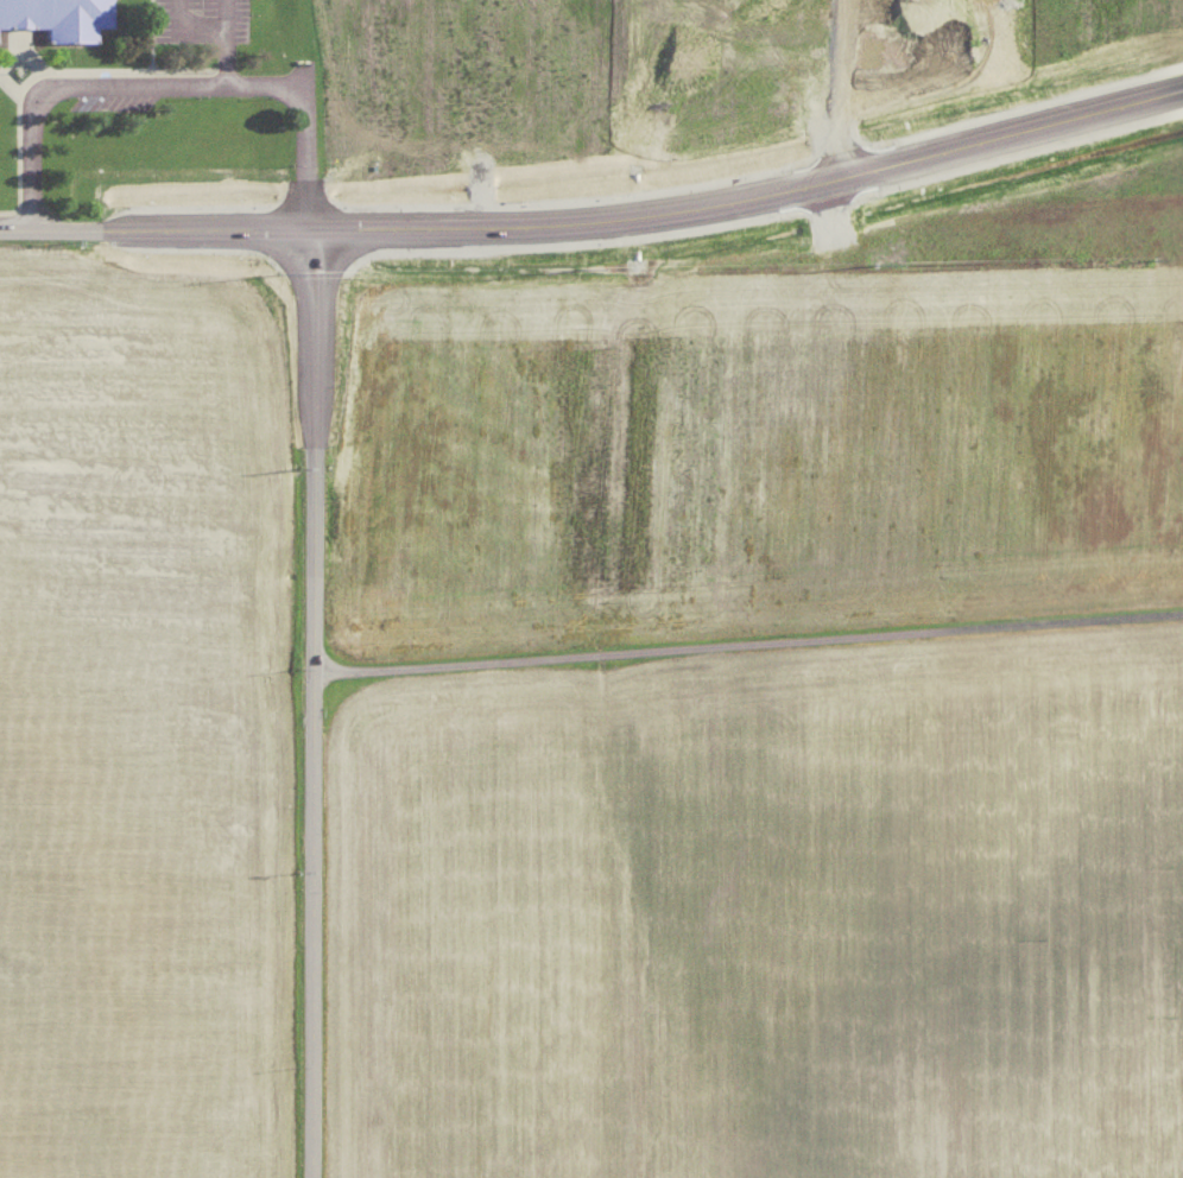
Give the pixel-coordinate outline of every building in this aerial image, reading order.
[(7,44),(0,44),(0,0),(122,0),(122,27),(107,27),(107,43),(59,43),(59,28),(31,28),(7,28),(7,44)]
